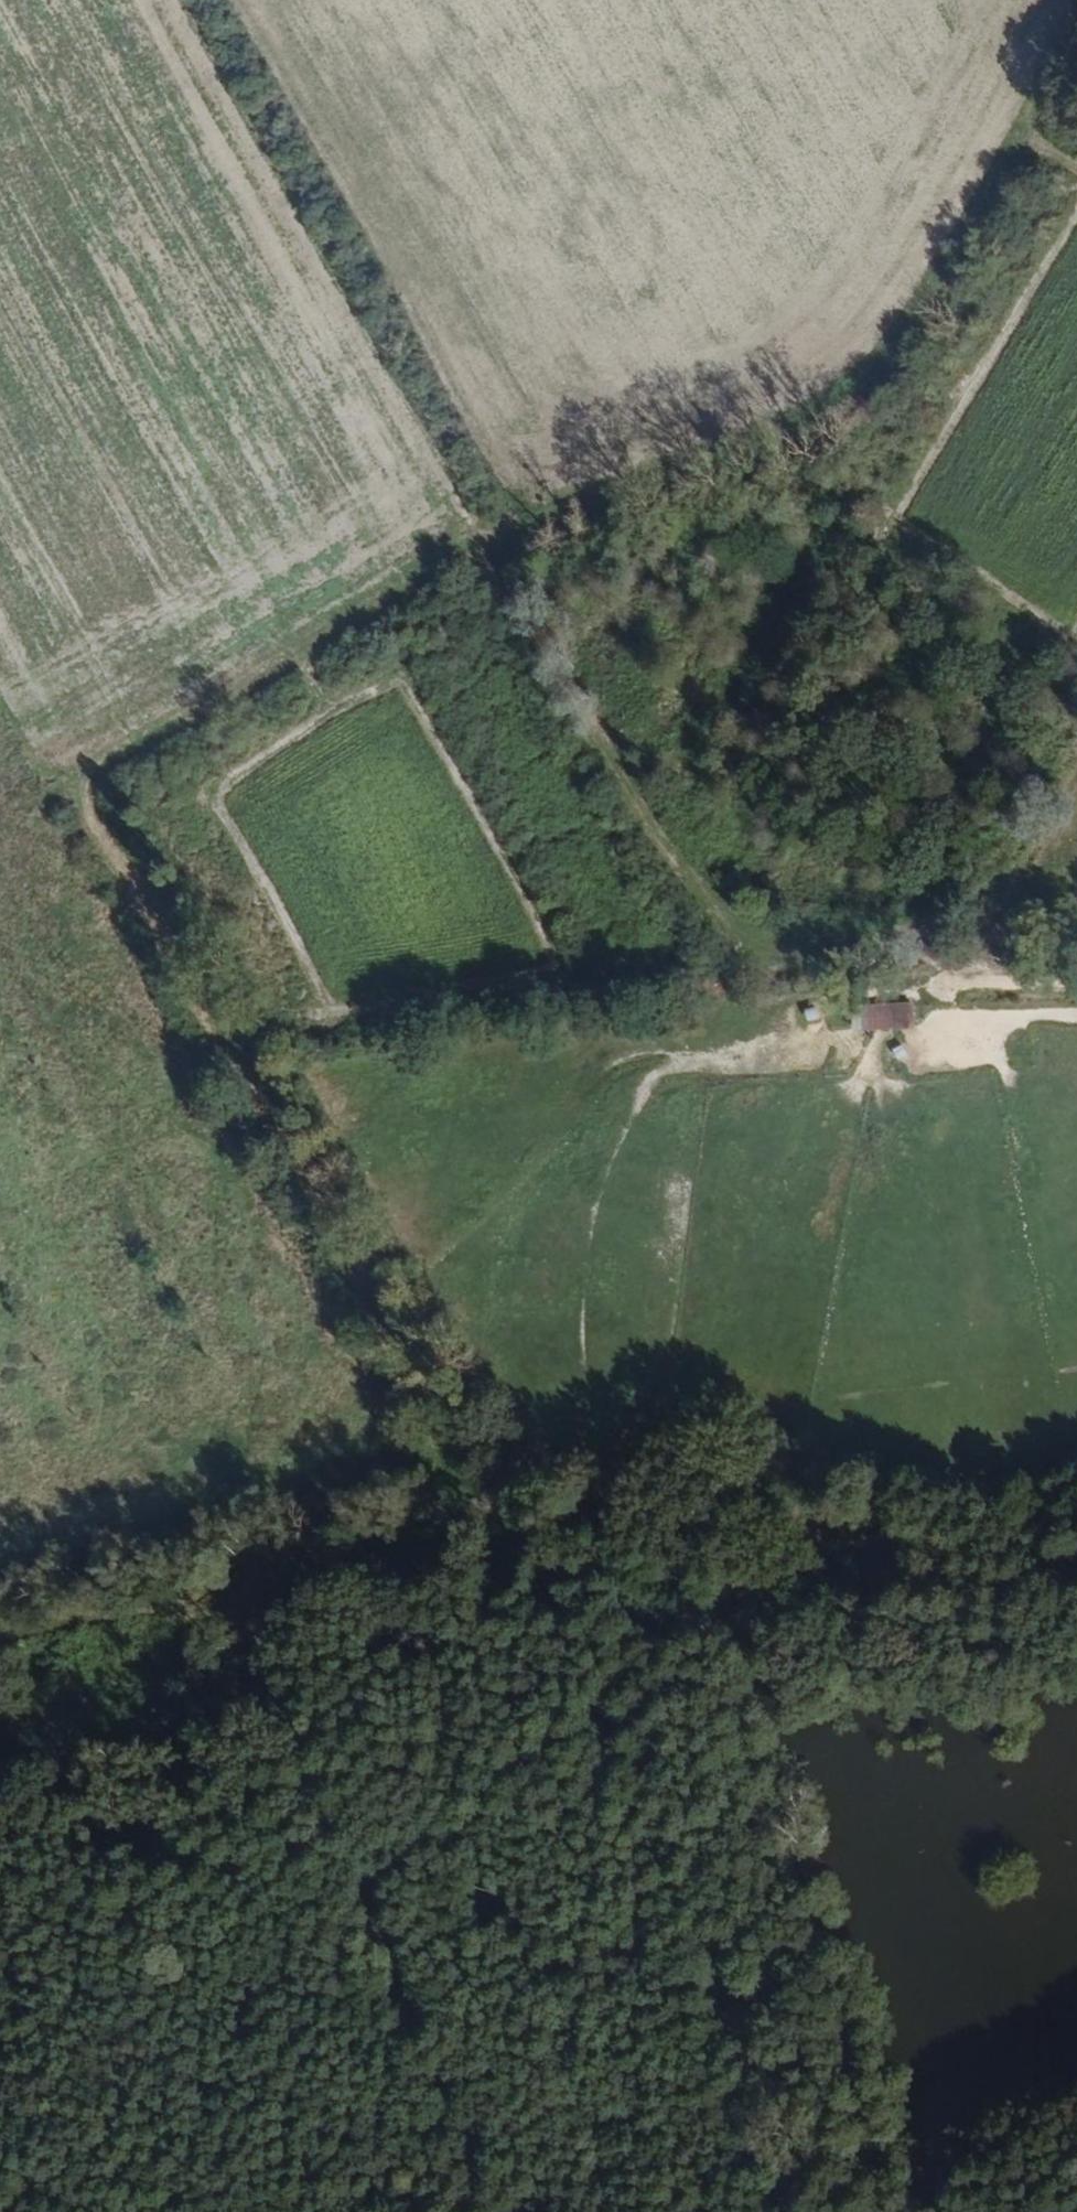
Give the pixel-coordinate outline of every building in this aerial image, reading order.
[(862,1006),(863,1031),(914,1030),(913,1004),(862,1006)] [(820,1006),(805,1010),(807,1021),(822,1018),(820,1006)] [(900,1044),(892,1049),(898,1059),(906,1055),(900,1044)]
